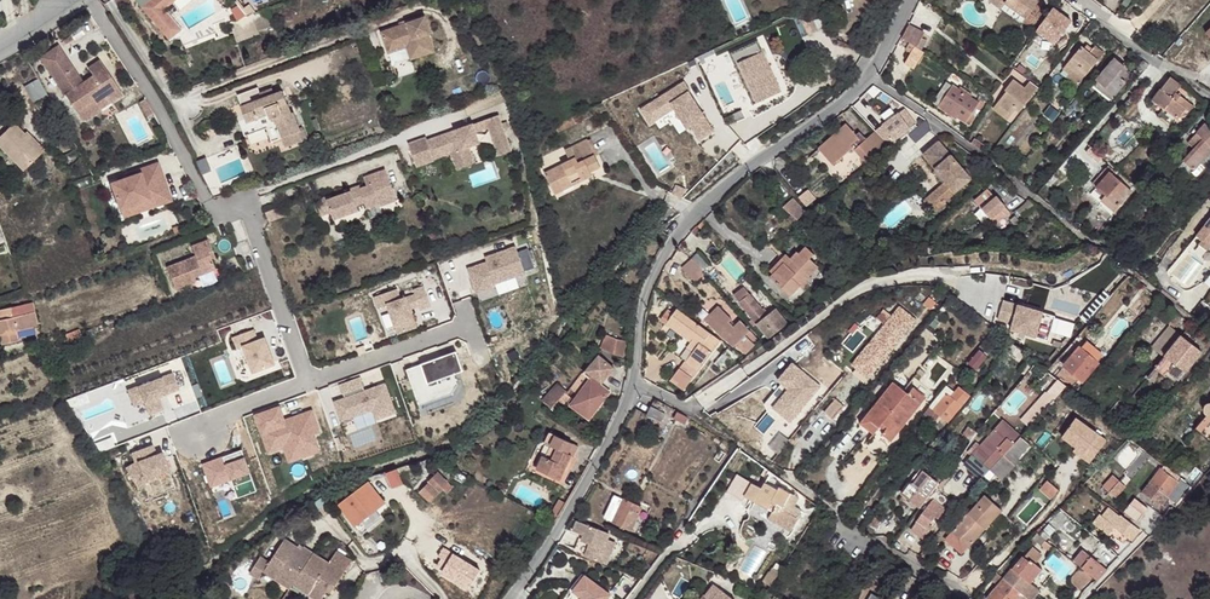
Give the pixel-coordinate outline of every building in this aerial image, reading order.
[(163,14),(179,0),(136,0),(133,3),(168,44),(180,34),(163,14)] [(1006,4),(1000,0),(989,0),(988,2),(1000,11),(1006,4)] [(1036,0),(1000,0),(1006,4),(1026,19),(1024,23),(1032,29),(1045,12),(1037,6),(1039,3),(1036,0)] [(237,23),(229,26),(235,45),(258,36),(257,33),(274,28),(268,11),(248,19),(237,23)] [(432,34),(426,17),(382,33),(390,54),(407,48),(412,61),(435,53),(429,36),(432,34)] [(1065,31),(1047,17),(1030,40),(1049,53),(1065,31)] [(867,34),(873,26),(864,20),(858,28),(867,34)] [(924,32),(908,24),(901,37),(909,42),(916,47),(921,38),(924,32)] [(921,50),(925,40),(921,38),(916,47),(921,50)] [(752,104),(781,91),(763,55),(770,53),(765,41),(750,48),(754,56),(743,60),(733,65),(752,104)] [(913,68),(923,51),(921,50),(916,47),(909,42),(904,50),(909,53),(905,62),(913,68)] [(100,61),(88,69),(93,77),(83,84),(78,87),(68,72),(73,68),(58,47),(40,59),(83,122),(100,110),(94,102),(105,94),(111,103),(122,95),(100,61)] [(407,48),(390,54),(394,67),(412,61),(407,48)] [(754,56),(750,48),(739,52),(743,60),(754,56)] [(1084,79),(1104,55),(1095,48),(1092,53),(1088,56),(1083,53),(1081,51),(1068,66),(1074,71),(1084,79)] [(1128,60),(1125,63),(1133,69),(1135,66),(1128,60)] [(1149,66),(1142,61),(1138,67),(1144,72),(1149,66)] [(1115,63),(1100,81),(1116,94),(1129,78),(1124,73),(1125,72),(1115,63)] [(1079,86),(1084,79),(1074,71),(1068,66),(1065,70),(1071,75),(1069,78),(1079,86)] [(83,84),(73,68),(68,72),(78,87),(83,84)] [(1019,111),(1037,87),(1028,81),(1023,87),(1012,79),(1004,90),(1006,92),(998,104),(1010,113),(1013,108),(1019,111)] [(36,80),(23,87),(32,103),(45,95),(36,80)] [(932,100),(939,104),(953,84),(947,80),(932,100)] [(1116,94),(1100,81),(1095,87),(1111,100),(1116,94)] [(1165,112),(1179,123),(1187,113),(1190,115),(1195,109),(1179,96),(1184,89),(1173,81),(1155,104),(1165,112)] [(953,84),(939,104),(937,107),(955,119),(957,117),(968,125),(974,116),(971,114),(976,107),(979,110),(985,102),(978,98),(976,101),(957,87),(958,85),(954,82),(953,84)] [(891,96),(876,86),(871,90),(884,104),(891,96)] [(280,89),(239,104),(243,114),(237,117),(244,135),(265,126),(270,140),(281,136),(284,145),(300,139),(297,129),(299,128),(292,109),(290,110),(287,103),(286,103),(280,89)] [(105,94),(94,102),(100,110),(111,103),(105,94)] [(144,96),(138,100),(146,114),(152,110),(149,104),(144,96)] [(1006,118),(1010,113),(998,104),(994,110),(1006,118)] [(885,123),(897,140),(917,125),(905,109),(885,123)] [(1174,130),(1179,123),(1165,112),(1159,118),(1174,130)] [(577,121),(574,114),(567,117),(570,124),(577,121)] [(430,149),(428,142),(426,139),(408,145),(417,168),(435,162),(435,161),(443,158),(440,150),(449,147),(452,154),(458,172),(475,166),(469,148),(479,144),(475,133),(489,129),(499,157),(511,152),(503,130),(509,128),(507,122),(501,124),(498,116),(452,133),(454,140),(430,149)] [(570,124),(567,117),(555,123),(558,129),(570,124)] [(49,145),(42,138),(38,141),(27,130),(16,121),(0,137),(0,139),(28,166),(49,145)] [(929,124),(925,121),(910,135),(916,144),(930,131),(929,124)] [(38,141),(42,138),(30,127),(27,130),(38,141)] [(856,154),(864,147),(858,140),(849,129),(821,154),(836,171),(856,154)] [(1199,152),(1209,163),(1209,162),(1209,129),(1197,143),(1202,149),(1199,152)] [(452,133),(428,142),(430,149),(454,140),(452,133)] [(882,138),(879,134),(868,144),(871,147),(882,138)] [(864,147),(868,144),(862,136),(858,140),(864,147)] [(601,165),(589,138),(566,150),(571,159),(546,172),(554,188),(572,180),(573,183),(593,174),(591,170),(601,165)] [(886,142),(882,138),(871,147),(875,152),(886,142)] [(813,139),(808,143),(811,148),(816,145),(813,139)] [(978,149),(981,151),(984,147),(974,139),(971,143),(978,149)] [(879,159),(881,160),(893,150),(890,147),(886,142),(875,152),(871,147),(868,144),(864,147),(856,154),(869,168),(879,159)] [(970,182),(938,145),(922,158),(947,185),(955,195),(970,182)] [(1095,152),(1088,145),(1084,149),(1092,156),(1095,152)] [(440,150),(443,158),(452,154),(449,147),(440,150)] [(1209,163),(1199,152),(1186,166),(1197,176),(1209,163)] [(124,177),(111,182),(120,207),(149,197),(152,205),(170,198),(157,161),(138,168),(140,172),(124,177)] [(123,173),(124,177),(140,172),(138,168),(123,173)] [(1193,187),(1198,192),(1209,178),(1209,168),(1193,187)] [(1116,217),(1135,195),(1114,177),(1116,174),(1111,169),(1095,188),(1109,200),(1104,206),(1116,217)] [(333,200),(318,205),(323,220),(333,217),(335,224),(360,215),(358,210),(366,207),(368,213),(380,208),(381,211),(398,205),(387,174),(365,182),(368,191),(361,193),(363,198),(355,201),(353,196),(334,203),(333,200)] [(573,183),(572,180),(554,188),(556,192),(573,183)] [(947,185),(925,205),(933,214),(955,195),(947,185)] [(360,190),(352,193),(353,196),(355,201),(363,198),(361,193),(360,190)] [(812,193),(802,200),(807,207),(817,199),(812,193)] [(975,203),(982,211),(995,201),(988,193),(975,203)] [(149,197),(120,207),(123,215),(152,205),(149,197)] [(790,214),(797,221),(806,213),(794,198),(784,207),(785,208),(790,214)] [(995,201),(982,211),(991,222),(991,221),(1005,210),(1005,209),(996,200),(995,201)] [(1022,219),(1038,208),(1030,201),(1016,212),(1022,219)] [(281,207),(266,213),(270,222),(285,217),(281,207)] [(1005,210),(991,221),(995,227),(1009,215),(1005,210)] [(333,217),(323,220),(325,228),(335,224),(333,217)] [(1014,227),(1019,222),(1015,217),(1009,222),(1014,227)] [(1203,241),(1209,232),(1209,228),(1209,227),(1200,238),(1203,241)] [(203,237),(186,243),(189,253),(160,263),(167,284),(189,277),(188,273),(209,266),(205,255),(203,249),(207,248),(203,237)] [(487,262),(469,269),(477,292),(496,285),(495,283),(525,272),(525,270),(535,267),(528,248),(518,251),(516,246),(486,257),(487,262)] [(938,255),(937,247),(927,248),(928,257),(938,255)] [(809,276),(810,277),(821,268),(813,260),(817,256),(809,248),(803,254),(800,252),(793,258),(795,260),(790,265),(783,258),(772,269),(775,272),(772,275),(791,295),(801,286),(800,284),(809,276)] [(795,260),(793,258),(789,253),(783,258),(790,265),(795,260)] [(701,254),(693,260),(694,261),(704,272),(711,266),(701,254)] [(694,261),(683,271),(696,286),(707,276),(704,272),(694,261)] [(814,281),(810,277),(809,276),(800,284),(801,286),(805,290),(814,281)] [(397,288),(374,296),(378,306),(388,303),(398,334),(417,327),(410,308),(409,304),(418,301),(419,305),(420,309),(431,305),(424,286),(414,289),(415,294),(401,298),(397,288)] [(768,336),(787,322),(776,308),(767,314),(744,287),(737,293),(740,296),(737,298),(753,318),(750,320),(754,325),(757,322),(768,336)] [(1011,295),(1003,313),(1018,319),(1016,325),(1039,334),(1042,327),(1054,332),(1060,315),(1011,295)] [(1149,304),(1141,297),(1129,311),(1137,318),(1149,304)] [(719,303),(705,320),(734,346),(736,344),(746,352),(757,340),(757,337),(740,321),(737,325),(730,319),(733,316),(719,303)] [(918,317),(901,303),(851,361),(868,376),(918,317)] [(0,312),(0,339),(1,345),(19,342),(17,331),(38,327),(33,305),(0,312)] [(1183,318),(1171,308),(1164,318),(1175,328),(1183,318)] [(720,341),(677,309),(674,314),(668,310),(664,316),(669,320),(700,343),(692,353),(685,363),(684,363),(678,371),(691,380),(720,341)] [(930,325),(935,329),(941,321),(936,318),(930,325)] [(669,320),(665,325),(690,343),(686,348),(692,353),(700,343),(669,320)] [(1042,327),(1039,334),(1051,339),(1054,332),(1042,327)] [(1167,356),(1183,336),(1172,327),(1156,346),(1159,348),(1158,350),(1167,356)] [(80,329),(66,335),(68,340),(75,338),(82,335),(80,329)] [(254,330),(234,338),(239,349),(245,347),(255,373),(277,364),(265,338),(258,341),(254,330)] [(616,353),(620,338),(609,333),(602,347),(616,353)] [(1202,352),(1183,336),(1167,356),(1186,371),(1202,352)] [(64,342),(66,347),(77,343),(75,338),(68,340),(64,342)] [(629,340),(620,338),(616,353),(626,355),(629,340)] [(1082,349),(1098,362),(1104,356),(1088,342),(1082,349)] [(1099,364),(1098,362),(1082,349),(1080,348),(1065,366),(1084,382),(1099,364)] [(977,370),(988,357),(980,350),(969,364),(977,370)] [(456,351),(412,367),(425,404),(452,394),(458,385),(454,375),(464,371),(456,351)] [(720,366),(729,356),(723,351),(714,362),(720,366)] [(573,405),(591,419),(612,391),(603,384),(616,366),(600,354),(587,371),(583,371),(571,387),(581,395),(573,405)] [(1186,371),(1167,356),(1155,369),(1159,372),(1166,377),(1170,373),(1179,380),(1186,371)] [(821,385),(793,361),(779,376),(790,385),(773,404),(791,420),(821,385)] [(425,404),(412,367),(406,370),(419,406),(425,404)] [(1156,381),(1159,372),(1155,369),(1149,376),(1156,381)] [(678,371),(668,384),(681,394),(691,380),(678,371)] [(173,373),(128,390),(134,406),(144,402),(149,414),(163,409),(158,396),(179,389),(173,373)] [(360,377),(340,384),(345,398),(335,402),(341,421),(373,410),(377,419),(395,413),(385,384),(365,391),(360,377)] [(1060,380),(1052,388),(1058,394),(1067,385),(1060,380)] [(543,399),(551,407),(566,391),(558,383),(543,399)] [(895,385),(893,383),(860,425),(873,435),(875,432),(865,424),(895,385)] [(865,424),(875,432),(881,425),(887,429),(882,435),(891,442),(920,405),(907,394),(895,385),(865,424)] [(931,410),(950,425),(971,398),(961,389),(956,395),(948,388),(931,410)] [(907,394),(920,405),(925,399),(912,389),(907,394)] [(551,407),(562,416),(574,398),(566,391),(551,407)] [(648,412),(663,421),(668,412),(654,403),(649,411),(648,412)] [(279,407),(256,416),(267,449),(283,444),(299,450),(302,458),(319,452),(313,436),(320,433),(312,411),(285,420),(279,407)] [(1209,408),(1208,408),(1206,409),(1204,410),(1204,412),(1203,414),(1204,416),(1205,418),(1206,419),(1196,431),(1202,436),(1209,425),(1209,407),(1209,408)] [(931,410),(924,418),(943,433),(950,425),(931,410)] [(688,418),(679,413),(677,418),(686,423),(688,418)] [(1077,416),(1062,434),(1084,451),(1085,450),(1092,456),(1106,440),(1077,416)] [(1021,436),(1003,420),(972,455),(983,464),(1008,437),(1014,443),(1021,436)] [(968,429),(961,437),(969,443),(976,434),(968,429)] [(552,449),(557,438),(551,435),(547,446),(552,449)] [(1008,437),(983,464),(1002,481),(1020,461),(1016,458),(1028,444),(1021,436),(1014,443),(1008,437)] [(574,446),(557,438),(552,449),(547,460),(544,459),(538,473),(561,484),(573,458),(570,456),(574,446)] [(283,444),(267,449),(269,453),(284,447),(289,462),(302,458),(299,450),(283,444)] [(152,445),(131,453),(135,463),(125,468),(137,487),(146,482),(170,473),(162,452),(156,455),(152,445)] [(580,449),(574,446),(570,456),(573,458),(575,460),(580,449)] [(217,459),(203,464),(211,487),(232,480),(238,498),(257,491),(243,450),(223,457),(224,459),(217,461),(217,459)] [(1092,456),(1085,450),(1084,451),(1081,455),(1088,461),(1092,456)] [(1189,483),(1166,465),(1143,495),(1159,508),(1168,497),(1174,502),(1189,483)] [(404,484),(398,469),(387,474),(393,489),(404,484)] [(934,486),(917,472),(897,497),(915,510),(934,486)] [(443,488),(449,482),(439,473),(430,483),(439,492),(443,488)] [(737,476),(727,494),(745,503),(747,501),(755,486),(737,476)] [(1114,477),(1103,487),(1110,493),(1120,483),(1114,477)] [(767,485),(780,492),(782,488),(770,481),(767,485)] [(454,487),(449,482),(443,488),(448,493),(454,487)] [(439,492),(430,483),(420,492),(430,500),(439,492)] [(1057,489),(1050,483),(1045,490),(1051,496),(1057,489)] [(1116,499),(1126,488),(1120,483),(1110,493),(1116,499)] [(341,500),(337,502),(355,525),(384,505),(369,485),(343,503),(341,500)] [(755,486),(747,501),(779,518),(776,523),(793,533),(794,531),(798,532),(805,519),(801,517),(804,511),(795,507),(800,497),(782,488),(780,492),(767,485),(764,491),(755,486)] [(1057,489),(1051,496),(1053,498),(1059,491),(1057,489)] [(984,493),(951,528),(968,544),(1001,509),(984,493)] [(643,507),(617,494),(607,516),(633,528),(643,507)] [(932,500),(910,531),(924,541),(933,529),(928,525),(933,519),(938,522),(946,510),(932,500)] [(1131,505),(1144,516),(1147,511),(1134,501),(1131,505)] [(562,502),(551,520),(558,523),(568,506),(562,502)] [(1138,524),(1144,516),(1131,505),(1125,513),(1138,524)] [(1107,519),(1113,511),(1108,507),(1102,515),(1107,519)] [(1122,517),(1113,511),(1107,519),(1102,515),(1101,514),(1094,523),(1109,535),(1115,526),(1133,540),(1140,530),(1123,516),(1122,517)] [(579,551),(608,562),(616,539),(608,536),(610,531),(579,519),(575,529),(586,533),(579,551)] [(1041,533),(1047,538),(1056,528),(1051,523),(1041,533)] [(968,544),(951,528),(943,536),(961,552),(968,544)] [(271,565),(264,575),(290,592),(294,587),(314,556),(305,549),(302,553),(298,550),(286,542),(271,565)] [(1023,556),(1013,568),(1023,576),(1031,582),(1042,569),(1035,563),(1041,556),(1032,548),(1024,557),(1023,556)] [(1084,552),(1076,561),(1083,567),(1090,557),(1084,552)] [(294,587),(312,598),(324,598),(327,593),(331,596),(353,564),(338,554),(330,566),(314,556),(294,587)] [(1090,557),(1083,567),(1098,579),(1107,570),(1091,557),(1090,557)] [(260,582),(264,575),(271,565),(261,559),(250,576),(260,582)] [(1091,575),(1078,565),(1067,579),(1080,590),(1091,575)] [(710,580),(716,570),(706,566),(701,574),(710,580)] [(1013,568),(1006,577),(1023,592),(1027,587),(1030,583),(1031,582),(1023,576),(1013,568)] [(997,588),(1009,598),(1030,598),(1029,598),(1023,592),(1006,577),(998,571),(992,577),(1000,584),(997,588)] [(590,574),(578,589),(588,596),(590,598),(610,598),(615,592),(590,574)] [(757,588),(741,581),(737,590),(753,597),(757,588)] [(715,582),(707,594),(705,593),(701,598),(737,598),(715,582)] [(1030,583),(1027,587),(1035,594),(1037,593),(1039,591),(1030,583)] [(1023,592),(1030,598),(1038,598),(1039,598),(1041,597),(1037,593),(1035,594),(1027,587),(1023,592)] [(997,588),(988,598),(989,598),(1009,598),(997,588)]
